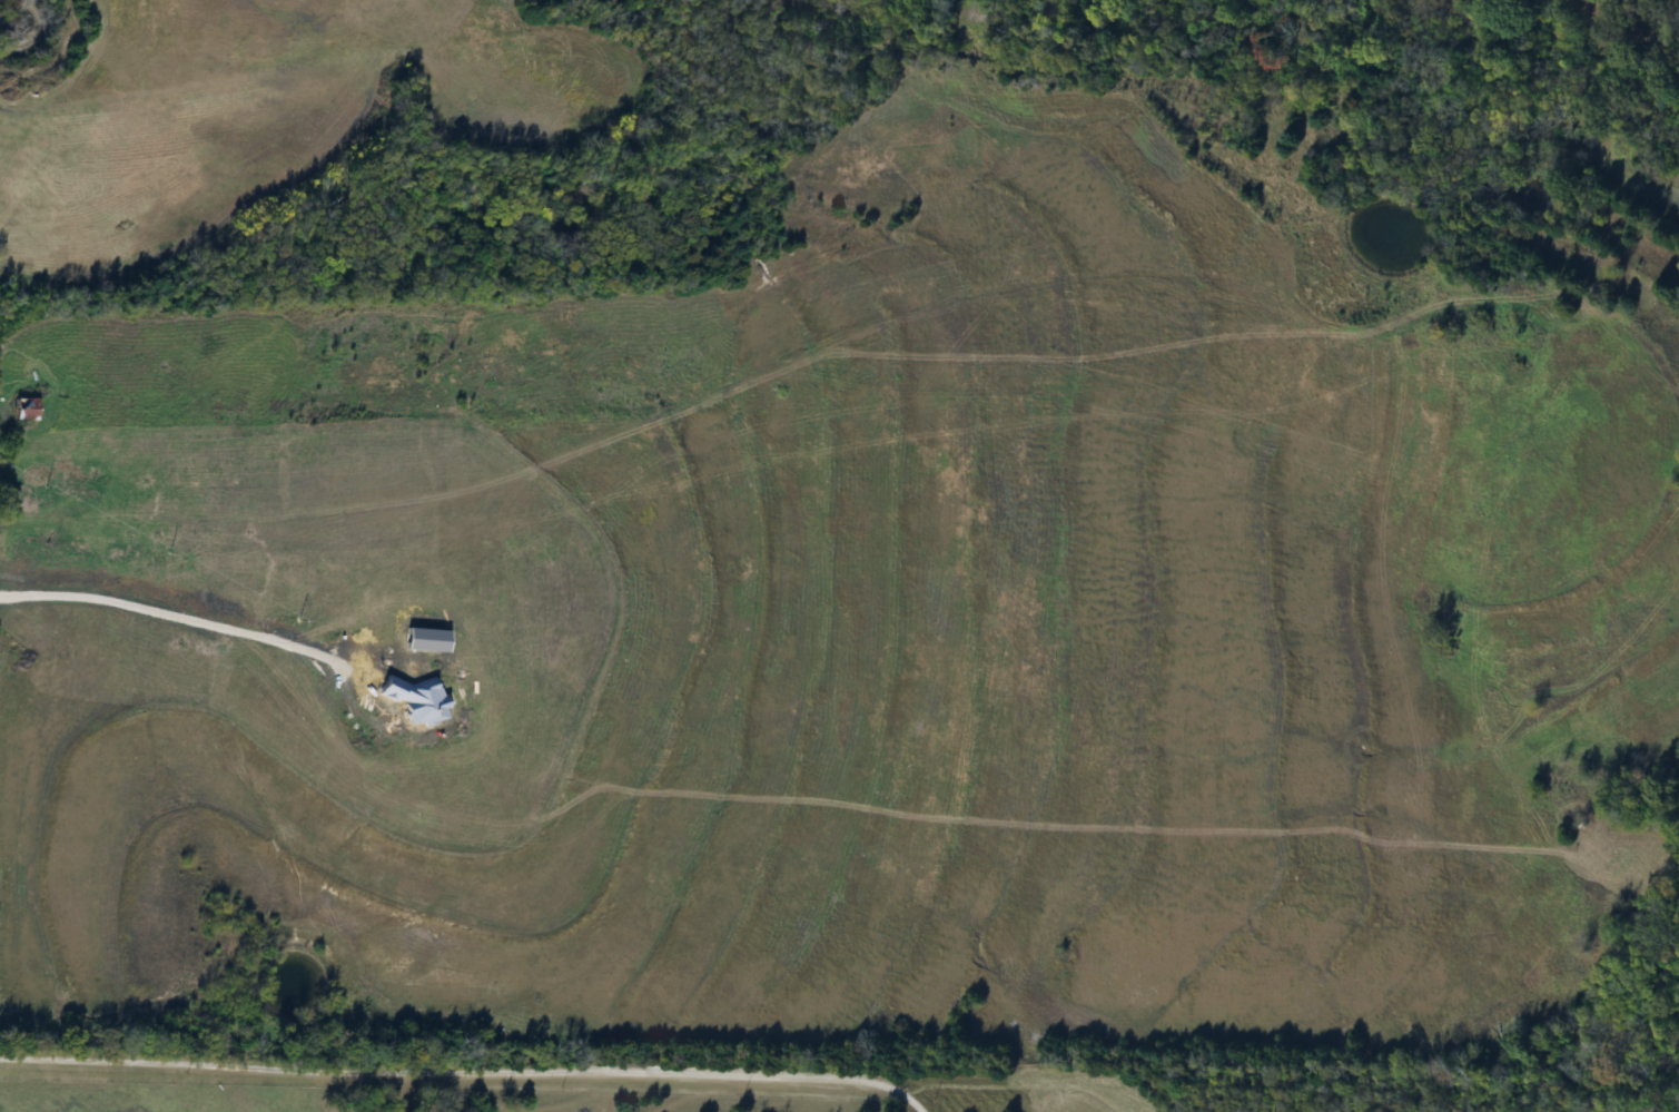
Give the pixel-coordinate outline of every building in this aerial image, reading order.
[(32,397),(10,397),(10,421),(32,421),(32,397)]
